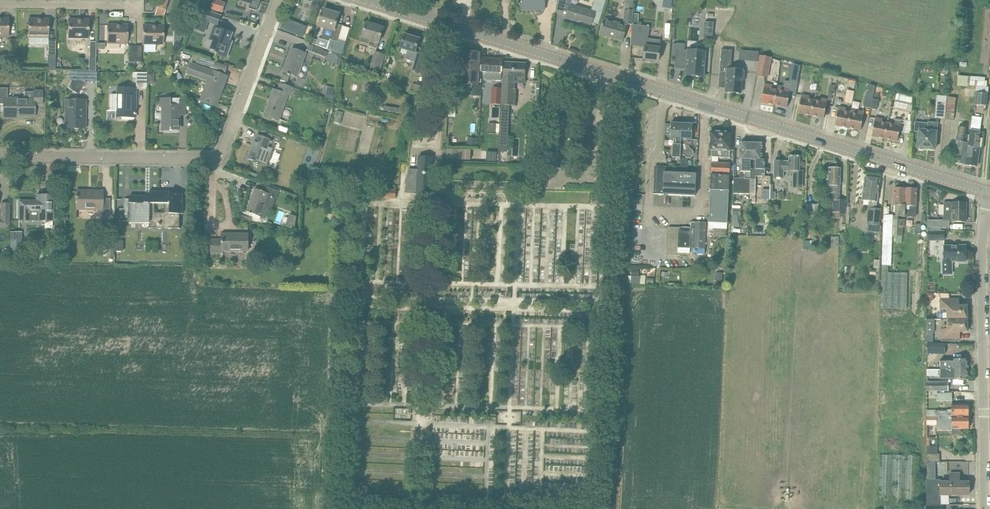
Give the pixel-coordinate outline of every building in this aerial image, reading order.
[(166,10),(169,0),(159,0),(157,7),(166,10)] [(215,0),(211,0),(209,8),(223,12),(225,3),(215,0)] [(249,8),(257,11),(258,6),(259,6),(260,0),(241,0),(250,3),(249,8)] [(317,1),(314,0),(299,0),(294,11),(309,18),(317,1)] [(522,1),(521,3),(522,3),(522,9),(545,9),(545,0),(522,0),(522,1)] [(569,8),(566,17),(575,20),(575,18),(592,23),(592,22),(599,24),(606,0),(594,0),(591,11),(570,5),(569,8)] [(331,40),(338,42),(339,38),(346,40),(350,28),(337,24),(340,14),(323,9),(321,16),(320,16),(320,18),(318,26),(334,30),(331,40)] [(632,22),(633,10),(625,10),(624,22),(632,22)] [(206,26),(208,21),(218,25),(221,16),(208,12),(204,25),(206,26)] [(279,28),(303,38),(308,27),(283,17),(279,28)] [(8,37),(8,18),(0,18),(0,37),(8,37)] [(29,18),(28,28),(28,37),(48,38),(48,18),(29,18)] [(88,38),(88,29),(88,19),(69,19),(68,38),(88,38)] [(603,24),(602,24),(601,26),(602,26),(600,34),(623,41),(627,26),(604,19),(603,24)] [(379,42),(381,37),(383,28),(367,23),(361,41),(369,44),(368,46),(377,49),(379,42)] [(108,24),(107,34),(107,43),(127,44),(127,24),(108,24)] [(650,26),(633,24),(632,33),(649,35),(650,26)] [(143,25),(143,35),(143,44),(163,44),(163,25),(143,25)] [(233,33),(215,26),(210,39),(214,40),(211,48),(217,51),(216,53),(228,57),(233,41),(231,40),(233,33)] [(418,53),(415,53),(420,39),(405,34),(400,48),(407,50),(405,59),(415,62),(413,70),(419,72),(425,55),(418,53)] [(658,61),(659,51),(661,40),(646,39),(644,60),(645,60),(646,61),(650,62),(651,60),(658,61)] [(56,70),(56,56),(56,40),(48,40),(48,56),(50,56),(50,70),(56,70)] [(685,44),(677,43),(675,68),(676,68),(676,67),(686,68),(686,75),(704,77),(705,51),(685,50),(685,44)] [(306,50),(325,57),(327,52),(308,44),(306,50)] [(141,62),(142,46),(129,46),(128,62),(141,62)] [(306,53),(301,51),(292,48),(284,72),(289,74),(288,75),(291,75),(291,74),(298,76),(306,53)] [(726,87),(725,92),(741,93),(742,81),(745,81),(745,70),(730,69),(730,58),(732,58),(733,50),(722,49),(719,88),(719,86),(726,87)] [(342,54),(333,51),(332,54),(339,56),(337,63),(340,63),(342,54)] [(378,69),(383,53),(375,51),(370,66),(378,69)] [(462,84),(478,84),(480,52),(464,51),(462,84)] [(757,75),(768,77),(771,57),(761,55),(757,75)] [(213,68),(215,61),(199,56),(198,57),(197,62),(196,62),(213,68)] [(482,57),(481,67),(481,71),(496,72),(496,77),(501,77),(501,72),(502,72),(503,59),(482,57)] [(526,63),(504,62),(502,105),(516,105),(517,89),(514,89),(514,88),(514,82),(525,83),(526,63)] [(228,76),(219,73),(212,70),(212,71),(191,63),(187,73),(208,81),(201,100),(217,106),(228,76)] [(147,72),(133,72),(133,76),(136,76),(136,87),(147,88),(147,72)] [(87,84),(75,76),(68,86),(80,94),(87,84)] [(838,80),(856,84),(857,80),(839,76),(838,80)] [(970,76),(969,86),(977,86),(985,87),(986,78),(970,76)] [(783,90),(777,89),(774,105),(787,107),(792,82),(785,81),(783,90)] [(374,85),(366,83),(364,90),(372,92),(374,85)] [(449,101),(457,101),(457,83),(450,83),(449,101)] [(293,88),(290,87),(281,84),(278,91),(274,89),(264,115),(279,121),(288,95),(290,96),(293,88)] [(774,105),(777,89),(772,88),(772,85),(765,84),(761,102),(774,105)] [(873,96),(874,86),(869,84),(867,94),(865,94),(862,106),(870,108),(872,101),(873,96)] [(501,88),(492,87),(492,98),(501,98),(501,88)] [(3,104),(3,117),(18,117),(18,116),(34,116),(34,104),(42,104),(42,92),(24,92),(24,99),(23,99),(23,100),(7,100),(7,89),(0,88),(0,104),(3,104)] [(117,94),(111,94),(111,110),(117,110),(117,117),(122,117),(122,119),(134,119),(134,117),(136,117),(136,88),(117,88),(117,94)] [(848,90),(845,103),(852,104),(855,91),(848,90)] [(976,105),(987,106),(988,93),(977,92),(976,105)] [(897,93),(894,107),(906,109),(907,101),(912,102),(912,96),(897,93)] [(811,116),(814,100),(808,99),(809,96),(801,95),(798,113),(811,116)] [(814,100),(811,116),(824,118),(827,100),(820,98),(819,101),(814,100)] [(936,118),(945,119),(947,99),(938,98),(936,118)] [(180,99),(159,99),(159,106),(163,106),(162,128),(171,128),(171,130),(172,130),(172,129),(179,129),(179,115),(186,115),(186,101),(180,101),(180,99)] [(950,99),(948,121),(956,121),(958,100),(950,99)] [(65,100),(65,104),(65,114),(70,114),(70,128),(85,128),(86,100),(65,100)] [(872,101),(870,108),(869,114),(876,115),(878,102),(872,101)] [(848,128),(851,112),(845,111),(846,108),(838,107),(835,125),(848,128)] [(851,112),(848,128),(861,130),(864,112),(857,110),(856,113),(851,112)] [(885,139),(888,123),(882,122),(882,120),(875,118),(872,136),(885,139)] [(893,124),(888,123),(885,139),(897,141),(901,123),(893,121),(893,124)] [(915,122),(914,131),(915,131),(919,131),(918,138),(917,148),(919,148),(920,149),(924,150),(925,148),(935,149),(936,139),(937,124),(928,123),(916,122),(915,122)] [(680,154),(682,123),(671,123),(670,139),(675,139),(675,144),(673,144),(672,158),(680,158),(680,154)] [(693,124),(682,123),(680,154),(684,155),(687,157),(690,158),(693,155),(693,152),(687,147),(687,140),(692,140),(693,124)] [(968,144),(969,135),(966,135),(966,129),(958,127),(956,141),(957,141),(954,163),(965,165),(968,147),(968,144)] [(968,147),(965,165),(977,166),(979,149),(977,149),(979,131),(970,130),(969,135),(968,144),(968,147)] [(725,157),(724,163),(730,164),(731,157),(729,157),(729,150),(731,150),(732,133),(710,132),(710,142),(710,149),(712,149),(712,156),(725,157)] [(279,143),(281,138),(273,135),(271,140),(257,135),(249,158),(263,163),(268,148),(270,148),(273,141),(279,143)] [(751,179),(752,143),(740,143),(739,179),(734,179),(733,194),(750,195),(751,179)] [(751,179),(750,195),(750,204),(756,204),(756,177),(765,177),(765,159),(762,159),(762,143),(752,143),(751,179)] [(486,152),(486,161),(496,161),(496,152),(486,152)] [(430,195),(432,167),(433,157),(419,156),(418,169),(409,169),(408,175),(407,175),(406,193),(415,193),(415,194),(430,195)] [(802,187),(802,181),(803,171),(800,171),(800,156),(789,156),(789,161),(775,161),(774,177),(783,177),(783,171),(793,171),(793,187),(802,187)] [(710,189),(709,222),(727,223),(729,190),(730,164),(724,163),(712,163),(710,189)] [(656,193),(655,193),(654,193),(654,194),(695,196),(696,174),(676,173),(676,169),(657,168),(657,178),(656,193)] [(845,218),(845,212),(846,200),(839,200),(840,168),(829,168),(828,192),(834,192),(833,218),(845,218)] [(879,225),(880,219),(881,209),(877,208),(880,179),(865,177),(862,200),(869,201),(867,224),(879,225)] [(255,188),(246,211),(256,215),(261,217),(265,219),(270,207),(265,205),(268,195),(276,198),(279,191),(274,189),(264,185),(262,191),(255,188)] [(904,216),(905,188),(894,188),(893,205),(896,205),(895,216),(904,216)] [(905,188),(904,216),(916,216),(916,199),(917,189),(905,188)] [(385,190),(385,198),(396,198),(396,190),(385,190)] [(77,198),(77,209),(102,209),(102,217),(110,217),(110,199),(102,199),(102,191),(91,191),(91,192),(77,191),(77,196),(76,196),(76,198),(77,198)] [(130,196),(130,199),(125,199),(124,209),(119,209),(119,222),(124,222),(129,222),(129,223),(149,223),(151,223),(160,223),(160,228),(180,228),(180,213),(183,214),(183,203),(183,193),(171,193),(171,191),(169,191),(169,194),(161,194),(161,191),(150,191),(150,197),(145,197),(145,196),(130,196)] [(45,227),(53,227),(53,196),(39,196),(39,201),(19,201),(19,220),(29,220),(29,210),(39,210),(39,220),(45,220),(45,227)] [(951,202),(951,222),(966,222),(966,202),(951,202)] [(9,203),(2,203),(2,213),(0,213),(0,227),(9,227),(9,203)] [(817,222),(818,205),(807,205),(807,222),(817,222)] [(883,214),(881,265),(880,307),(906,307),(905,273),(888,273),(888,265),(891,265),(892,235),(902,236),(903,220),(893,220),(893,215),(883,214)] [(694,228),(691,228),(679,228),(678,248),(690,248),(693,248),(705,249),(706,223),(694,222),(694,228)] [(945,231),(928,232),(928,241),(945,240),(945,231)] [(11,232),(11,260),(21,260),(21,232),(11,232)] [(248,250),(248,244),(248,234),(222,234),(222,240),(211,240),(211,253),(223,253),(223,250),(248,250)] [(124,241),(116,241),(116,251),(124,251),(124,241)] [(943,274),(951,274),(951,262),(966,261),(966,245),(944,246),(944,262),(942,262),(943,274)] [(631,275),(631,283),(640,283),(640,275),(638,275),(631,275)] [(947,319),(967,319),(967,305),(956,305),(956,299),(940,299),(940,309),(942,309),(947,309),(947,313),(947,319)] [(967,319),(947,319),(947,325),(947,329),(943,329),(940,329),(941,339),(946,339),(956,338),(956,332),(967,332),(967,319)] [(926,353),(928,353),(938,354),(943,354),(944,345),(927,344),(926,353)] [(940,369),(968,369),(968,359),(940,359),(940,369)] [(968,379),(968,369),(940,369),(941,380),(968,379)] [(948,382),(927,382),(927,391),(948,391),(948,382)] [(940,416),(968,416),(968,404),(951,404),(952,410),(947,410),(947,411),(940,411),(940,416)] [(936,416),(927,416),(927,425),(936,425),(936,416)] [(968,416),(940,416),(940,422),(943,422),(943,429),(952,429),(952,432),(953,434),(959,434),(960,432),(960,429),(968,428),(968,416)] [(880,457),(879,508),(887,508),(887,505),(916,506),(915,457),(880,457)] [(941,479),(927,479),(927,504),(941,504),(941,495),(969,495),(969,482),(959,482),(959,473),(950,474),(950,482),(941,482),(941,479)]
